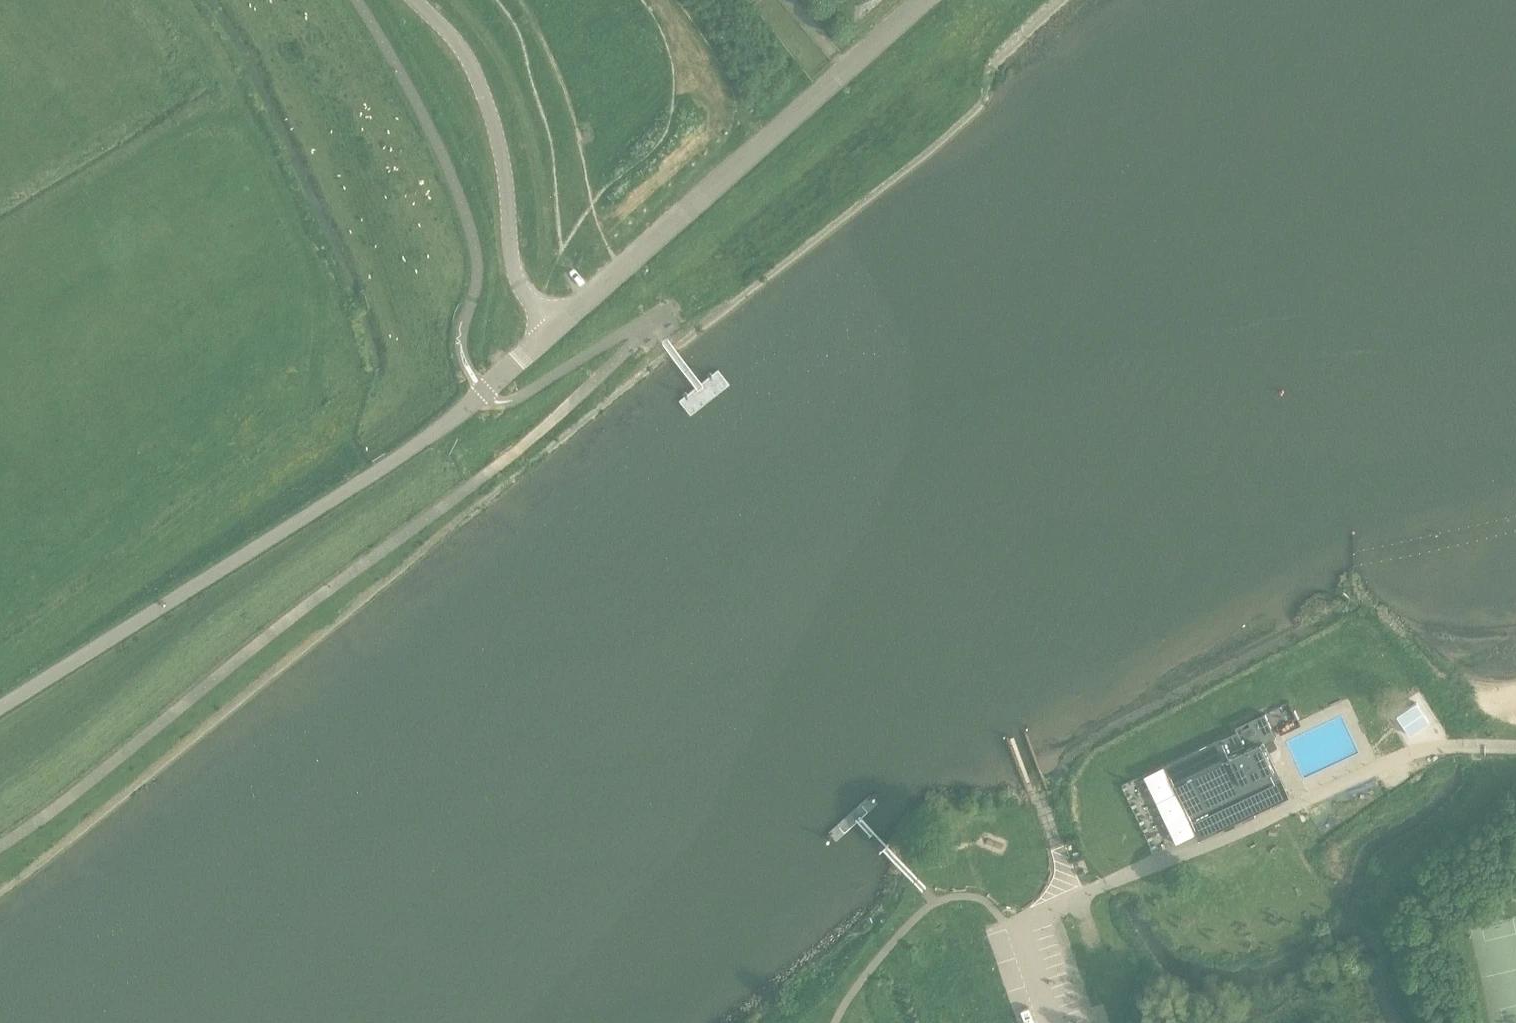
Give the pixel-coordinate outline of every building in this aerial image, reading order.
[(1417,702),(1397,716),(1411,736),(1431,722),(1417,702)] [(1256,723),(1168,766),(1193,821),(1282,778),(1256,723)]
